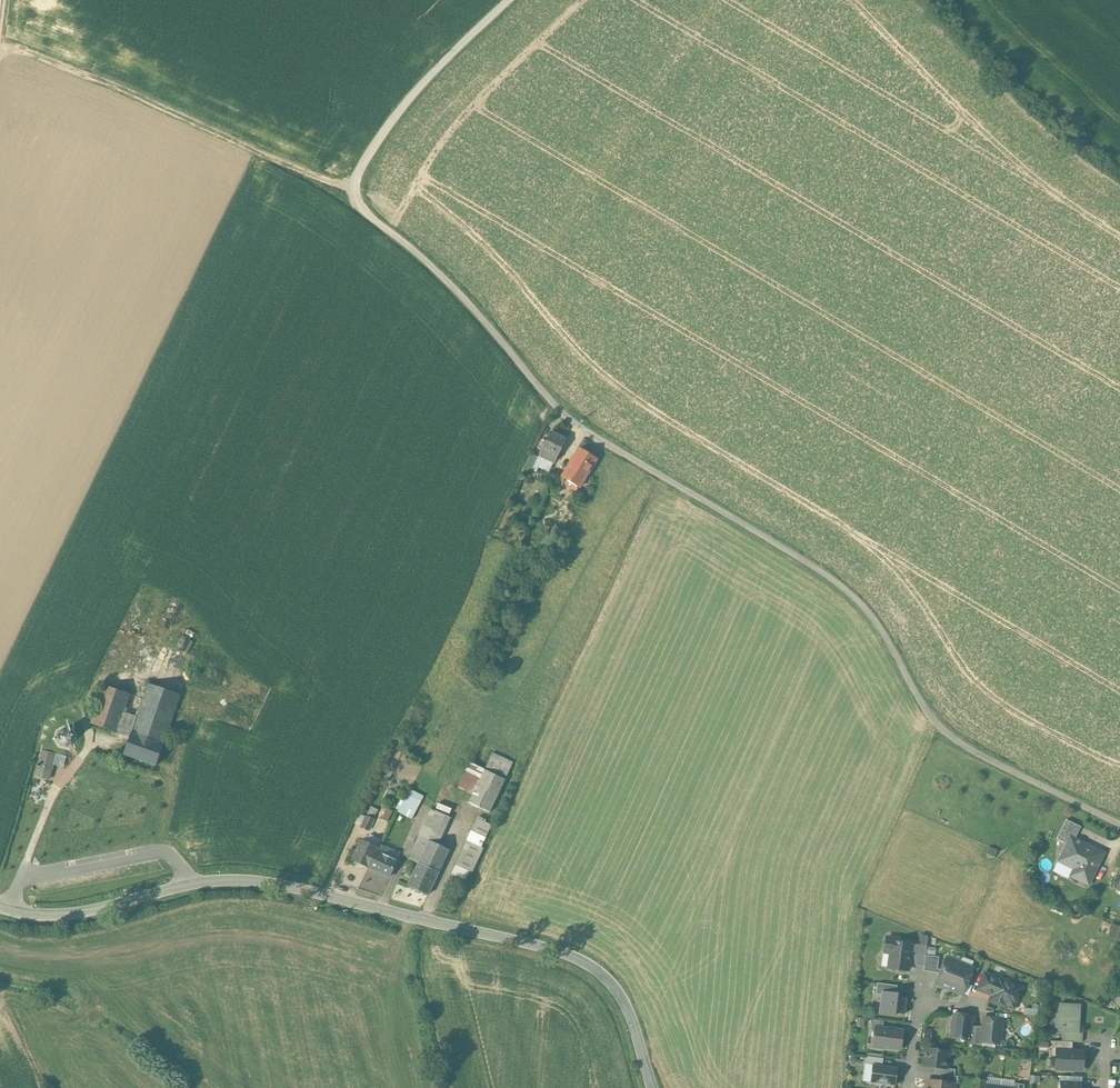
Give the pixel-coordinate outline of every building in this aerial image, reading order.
[(565,440),(551,434),(544,449),(549,452),(546,458),(554,462),(565,440)] [(579,449),(561,477),(579,488),(597,460),(579,449)] [(531,454),(523,471),(534,476),(542,459),(531,454)] [(179,695),(148,684),(143,699),(132,731),(163,742),(179,695)] [(103,685),(90,723),(117,733),(130,695),(103,685)] [(130,695),(117,733),(130,737),(132,731),(143,699),(130,695)] [(72,734),(63,731),(56,736),(54,742),(57,750),(66,753),(73,748),(75,742),(72,734)] [(163,742),(132,731),(130,737),(123,756),(154,767),(163,742)] [(55,754),(41,751),(37,768),(51,772),(55,754)] [(513,762),(493,753),(485,771),(504,780),(513,762)] [(470,764),(458,788),(472,795),(484,771),(470,764)] [(485,771),(484,771),(472,795),(469,803),(489,813),(504,780),(485,771)] [(456,792),(444,786),(433,810),(445,815),(456,792)] [(406,795),(398,811),(411,818),(419,802),(406,795)] [(368,814),(375,816),(377,808),(370,806),(368,814)] [(386,808),(382,818),(387,820),(391,810),(386,808)] [(968,828),(973,816),(955,809),(950,821),(968,828)] [(366,815),(360,828),(368,831),(374,819),(366,815)] [(491,825),(477,819),(471,832),(485,838),(491,825)] [(1081,827),(1066,820),(1057,839),(1067,844),(1070,837),(1075,839),(1081,827)] [(398,836),(388,832),(384,844),(393,848),(398,836)] [(485,838),(471,832),(467,841),(481,847),(485,838)] [(1094,850),(1081,844),(1081,842),(1075,839),(1070,837),(1067,844),(1058,861),(1074,869),(1070,876),(1088,885),(1093,876),(1092,875),(1102,854),(1094,850)] [(361,839),(351,859),(368,867),(376,851),(378,848),(361,839)] [(430,840),(421,862),(441,871),(451,850),(430,840)] [(467,841),(455,865),(472,873),(483,848),(481,847),(467,841)] [(396,861),(381,854),(376,851),(368,867),(389,877),(396,861)] [(441,871),(421,862),(410,883),(431,893),(441,871)] [(900,940),(886,938),(885,952),(891,953),(889,968),(908,971),(910,955),(911,944),(900,943),(900,940)] [(927,946),(911,944),(910,955),(913,955),(915,965),(916,965),(924,966),(926,956),(927,946)] [(939,957),(926,956),(924,966),(924,971),(937,973),(940,974),(941,971),(937,969),(939,957)] [(972,969),(946,958),(941,971),(940,974),(936,984),(962,994),(972,969)] [(1021,988),(999,980),(984,975),(978,989),(993,995),(995,1000),(994,1003),(1004,1007),(1015,1002),(1013,997),(1018,995),(1021,988)] [(897,986),(877,983),(876,994),(881,995),(882,992),(896,993),(897,986)] [(896,993),(882,992),(881,995),(879,1014),(895,1016),(895,1013),(905,1015),(907,998),(897,997),(898,994),(896,993)] [(1032,1008),(1024,1008),(1024,1014),(1037,1015),(1038,1004),(1032,1004),(1032,1008)] [(1081,1005),(1059,1004),(1058,1014),(1056,1014),(1055,1028),(1063,1028),(1062,1032),(1079,1033),(1081,1005)] [(972,1016),(955,1014),(954,1021),(953,1021),(952,1030),(953,1030),(952,1038),(969,1040),(970,1026),(972,1016)] [(1001,1020),(985,1018),(984,1027),(982,1042),(998,1044),(999,1036),(1000,1036),(1002,1027),(1000,1027),(1001,1020)] [(884,1021),(873,1020),(871,1029),(876,1030),(876,1028),(883,1029),(884,1021)] [(977,1027),(970,1026),(969,1040),(968,1044),(975,1045),(975,1044),(977,1027)] [(984,1027),(977,1027),(975,1044),(982,1045),(982,1042),(984,1027)] [(883,1029),(876,1028),(876,1030),(874,1044),(881,1045),(882,1047),(900,1049),(902,1031),(883,1029)] [(1079,1033),(1062,1032),(1062,1042),(1072,1042),(1082,1043),(1082,1033),(1079,1033)] [(1062,1042),(1053,1041),(1052,1057),(1056,1057),(1056,1050),(1072,1051),(1072,1042),(1062,1042)] [(948,1051),(926,1048),(924,1066),(935,1067),(946,1069),(948,1051)] [(1072,1051),(1056,1050),(1056,1057),(1055,1069),(1082,1070),(1083,1052),(1072,1051)] [(883,1059),(868,1057),(867,1064),(872,1065),(882,1066),(883,1059)] [(882,1066),(872,1065),(870,1082),(896,1085),(898,1068),(882,1066)] [(946,1069),(935,1067),(934,1074),(941,1075),(954,1077),(954,1076),(955,1070),(946,1069)] [(954,1077),(941,1075),(940,1081),(954,1083),(957,1084),(958,1077),(954,1076),(954,1077)] [(928,1080),(927,1087),(953,1087),(954,1083),(940,1081),(928,1080)]
